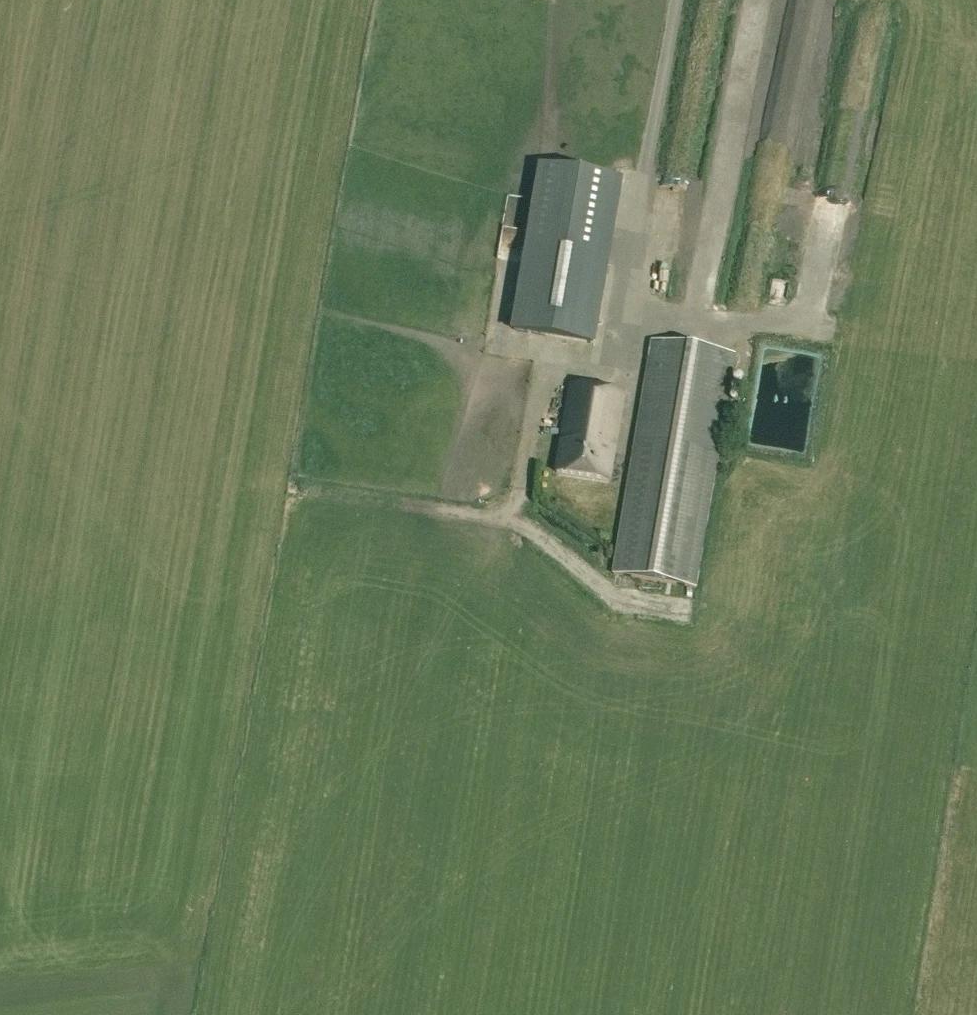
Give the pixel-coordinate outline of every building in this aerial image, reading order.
[(584,348),(612,184),(533,171),(506,335),(584,348)] [(651,341),(632,456),(613,575),(695,588),(734,355),(651,341)] [(608,480),(623,393),(570,384),(556,472),(608,480)]
